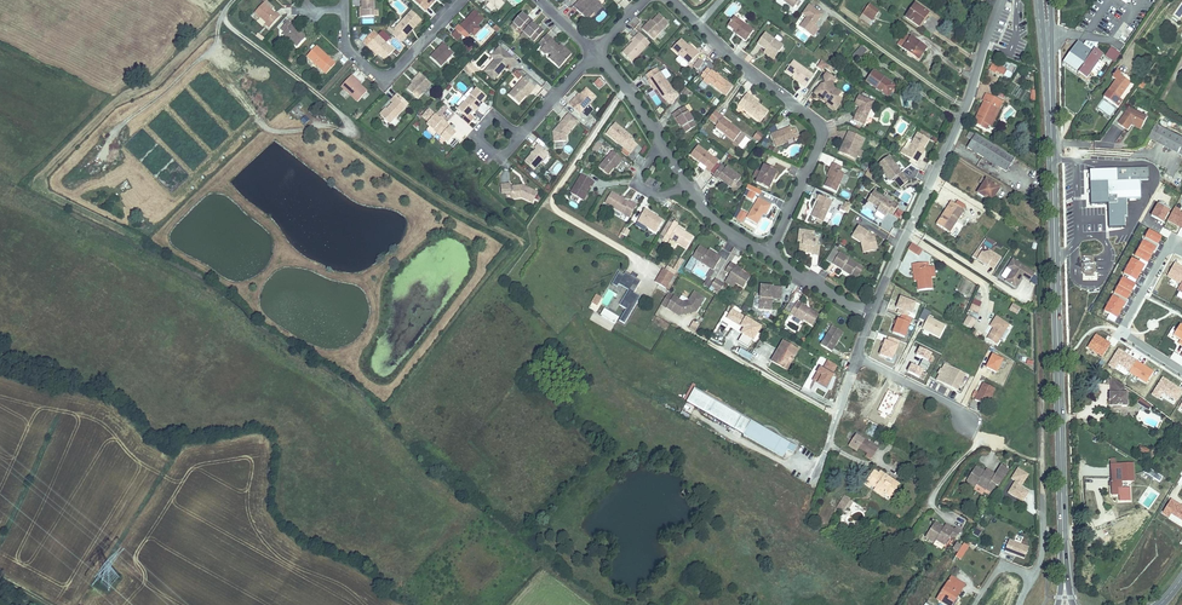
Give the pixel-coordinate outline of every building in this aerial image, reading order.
[(377,0),(363,0),(363,8),(365,8),(365,18),(377,18),(377,9),(377,0)] [(417,0),(429,12),(438,2),(436,0),(418,0),(417,0)] [(489,1),(487,4),(492,9),(495,7),(501,0),(502,0),(488,0),(489,1)] [(505,4),(501,0),(495,7),(498,10),(505,4)] [(576,5),(591,19),(596,14),(600,10),(595,5),(600,0),(581,0),(576,5)] [(602,0),(600,0),(595,5),(600,10),(602,11),(607,5),(602,0)] [(791,10),(799,0),(777,0),(791,10)] [(1098,7),(1094,3),(1086,15),(1090,18),(1098,7)] [(868,23),(877,11),(867,4),(859,16),(868,23)] [(927,14),(914,4),(904,18),(917,28),(927,14)] [(273,14),(265,6),(256,16),(267,27),(265,28),(270,33),(283,19),(279,14),(276,17),(273,14)] [(813,38),(819,30),(814,26),(813,25),(815,23),(816,24),(822,16),(809,6),(802,15),(807,18),(800,28),(813,38)] [(486,20),(476,11),(468,21),(463,26),(461,24),(456,29),(463,36),(468,31),(472,35),(486,20)] [(426,22),(414,12),(398,30),(400,32),(395,37),(404,46),(409,41),(405,37),(413,28),(417,32),(426,22)] [(533,36),(538,41),(548,31),(544,27),(543,29),(540,26),(537,23),(538,22),(534,18),(533,19),(531,17),(527,13),(518,22),(523,27),(528,32),(533,36)] [(672,25),(662,15),(655,22),(653,21),(650,24),(644,30),(656,42),(672,25)] [(733,19),(744,26),(746,22),(736,15),(733,19)] [(744,26),(733,19),(725,31),(734,37),(746,45),(754,33),(744,26)] [(297,31),(290,24),(282,33),(283,38),(299,52),(309,42),(302,34),(299,37),(297,35),(295,33),(297,31)] [(417,32),(413,28),(405,37),(409,41),(413,36),(417,32)] [(463,36),(456,29),(450,36),(457,42),(463,36)] [(472,35),(468,31),(463,36),(468,40),(472,35)] [(396,53),(374,33),(365,43),(375,53),(378,50),(384,56),(389,61),(396,53)] [(924,47),(903,33),(896,44),(917,58),(924,47)] [(654,46),(641,34),(635,40),(631,43),(633,45),(623,54),(634,65),(654,46)] [(784,47),(766,35),(757,48),(765,54),(775,60),(784,47)] [(554,40),(550,36),(543,44),(547,47),(555,54),(558,57),(554,61),(564,69),(576,56),(568,49),(566,51),(561,46),(554,40)] [(697,52),(696,53),(691,48),(684,40),(675,50),(691,65),(701,55),(697,52)] [(460,54),(450,44),(443,51),(436,58),(446,68),(460,54)] [(852,55),(858,60),(867,51),(861,45),(852,55)] [(306,58),(322,72),(332,60),(326,55),(316,46),(306,58)] [(517,62),(500,46),(491,57),(496,61),(489,68),(499,77),(506,70),(509,66),(512,68),(517,62)] [(1090,56),(1075,46),(1062,66),(1077,78),(1079,75),(1085,81),(1101,58),(1092,52),(1090,56)] [(555,54),(547,47),(544,51),(551,56),(555,54)] [(1115,62),(1120,54),(1111,47),(1105,56),(1115,62)] [(378,55),(382,58),(384,56),(378,50),(375,53),(378,55)] [(772,64),(775,60),(765,54),(762,57),(768,61),(772,64)] [(332,60),(322,72),(326,76),(336,64),(332,60)] [(695,68),(700,72),(706,65),(701,61),(695,68)] [(843,67),(834,61),(831,65),(840,71),(843,67)] [(479,70),(470,63),(467,67),(475,74),(479,70)] [(808,80),(811,76),(793,63),(785,74),(793,79),(792,81),(797,85),(806,91),(812,83),(808,80)] [(826,72),(829,67),(824,64),(819,71),(824,74),(826,72)] [(998,68),(992,65),(985,75),(992,80),(995,77),(1001,81),(1004,75),(997,71),(998,68)] [(677,93),(662,67),(648,75),(654,84),(655,83),(659,90),(664,100),(673,106),(681,96),(677,93)] [(836,72),(829,67),(826,72),(833,77),(836,72)] [(499,77),(489,68),(485,73),(495,82),(499,77)] [(711,69),(702,78),(706,82),(712,87),(721,94),(730,85),(721,77),(711,69)] [(888,78),(886,80),(872,69),(864,81),(887,97),(895,83),(888,78)] [(1009,79),(1012,73),(1007,70),(1004,76),(1009,79)] [(516,71),(512,75),(519,80),(522,76),(516,71)] [(1122,77),(1117,73),(1110,83),(1114,86),(1107,96),(1118,103),(1130,87),(1120,79),(1122,77)] [(439,85),(426,74),(422,78),(425,81),(419,87),(414,92),(424,101),(439,85)] [(545,86),(532,74),(528,78),(541,90),(545,86)] [(354,82),(357,79),(352,75),(341,88),(358,103),(367,93),(361,88),(354,82)] [(838,82),(830,75),(827,79),(827,82),(827,84),(827,87),(823,87),(817,98),(826,105),(829,107),(832,104),(839,108),(845,103),(841,100),(843,98),(835,92),(835,87),(838,82)] [(416,84),(419,87),(425,81),(422,78),(419,81),(416,84)] [(536,96),(541,90),(528,78),(512,95),(524,106),(524,105),(530,98),(532,100),(536,96)] [(361,82),(357,79),(354,82),(361,88),(364,85),(361,82)] [(608,83),(603,79),(599,83),(605,88),(608,83)] [(474,111),(471,114),(473,116),(477,111),(485,103),(483,101),(487,96),(477,87),(464,102),(474,111)] [(601,97),(591,89),(586,95),(581,102),(579,101),(575,106),(586,115),(601,97)] [(998,109),(1001,111),(1006,104),(989,94),(984,102),(984,105),(972,125),(986,134),(989,130),(987,128),(998,109)] [(415,107),(402,95),(396,102),(394,104),(396,107),(385,119),(395,129),(415,107)] [(749,110),(745,115),(762,127),(770,116),(762,110),(759,108),(761,106),(749,97),(743,105),(749,110)] [(876,106),(860,98),(855,109),(860,111),(858,115),(853,124),(865,130),(876,106)] [(467,118),(471,114),(474,111),(464,102),(458,109),(467,118)] [(839,108),(832,104),(829,107),(828,109),(836,115),(839,108)] [(749,110),(743,105),(739,110),(745,115),(749,110)] [(1130,131),(1132,126),(1142,130),(1148,116),(1128,106),(1119,126),(1130,131)] [(698,129),(685,108),(673,115),(677,123),(680,127),(682,127),(686,135),(698,129)] [(1001,111),(998,109),(987,128),(989,130),(993,132),(1003,113),(1001,111)] [(708,124),(712,127),(720,116),(716,112),(708,124)] [(573,138),(585,123),(575,114),(566,124),(559,132),(560,145),(573,144),(573,138)] [(426,125),(434,132),(444,119),(441,116),(439,118),(436,115),(426,125)] [(305,116),(300,121),(304,126),(310,120),(305,116)] [(720,116),(712,127),(733,143),(740,135),(728,125),(724,122),(725,120),(720,116)] [(444,119),(434,132),(448,144),(457,134),(454,131),(455,129),(449,124),(444,119)] [(628,135),(616,126),(607,138),(624,151),(631,156),(638,147),(632,142),(634,140),(628,135)] [(1157,126),(1150,139),(1181,156),(1181,139),(1157,126)] [(790,140),(796,138),(793,130),(792,127),(770,134),(775,148),(788,144),(787,141),(790,140)] [(793,130),(796,138),(796,140),(801,139),(797,129),(793,130)] [(758,143),(764,136),(757,131),(752,138),(758,143)] [(839,154),(855,161),(863,142),(847,134),(843,144),(839,154)] [(926,151),(923,150),(928,142),(915,134),(906,151),(902,149),(899,155),(916,166),(926,151)] [(1020,167),(974,137),(965,151),(1010,182),(1020,167)] [(601,145),(597,142),(592,150),(596,153),(601,145)] [(555,155),(544,146),(539,150),(541,152),(536,156),(530,164),(540,173),(555,155)] [(717,165),(711,161),(713,158),(702,150),(695,159),(703,165),(707,168),(705,170),(710,174),(717,165)] [(624,161),(612,152),(599,170),(609,178),(615,170),(619,165),(620,166),(624,161)] [(714,176),(723,165),(713,158),(711,161),(717,165),(710,174),(714,176)] [(888,160),(877,169),(890,186),(893,183),(899,191),(907,184),(888,160)] [(778,170),(765,165),(756,184),(769,189),(773,181),(778,170)] [(738,183),(743,178),(729,167),(726,170),(722,166),(714,178),(719,182),(721,179),(727,184),(732,189),(738,183)] [(843,171),(835,168),(830,176),(833,177),(831,180),(828,186),(840,191),(846,179),(841,176),(843,171)] [(1147,183),(1147,171),(1089,171),(1089,207),(1105,206),(1106,231),(1115,231),(1115,234),(1125,234),(1124,211),(1138,211),(1137,202),(1136,183),(1147,183)] [(602,188),(587,180),(576,199),(589,206),(594,198),(596,193),(598,194),(602,188)] [(738,183),(732,189),(731,191),(736,195),(743,186),(738,183)] [(1147,183),(1136,183),(1137,202),(1148,201),(1147,183)] [(1000,193),(987,184),(978,197),(991,206),(1000,193)] [(525,197),(525,200),(532,200),(538,202),(542,190),(529,186),(523,186),(517,187),(517,185),(507,186),(507,196),(512,196),(513,198),(517,198),(525,197)] [(756,193),(760,195),(762,191),(748,185),(746,189),(750,191),(756,193)] [(753,199),(756,193),(750,191),(748,197),(753,199)] [(883,198),(873,192),(866,203),(877,210),(875,213),(885,220),(888,216),(891,217),(900,204),(895,202),(894,203),(884,196),(883,198)] [(630,221),(638,207),(632,202),(630,205),(623,201),(613,194),(605,205),(630,221)] [(771,204),(758,197),(747,218),(757,224),(762,215),(765,217),(767,213),(771,204)] [(835,203),(822,197),(818,203),(821,205),(818,211),(815,219),(826,224),(835,203)] [(841,211),(850,215),(853,206),(848,203),(846,208),(843,207),(841,211)] [(954,207),(950,204),(935,228),(944,234),(949,226),(953,229),(963,213),(961,212),(964,208),(956,203),(954,207)] [(897,208),(892,215),(899,220),(904,213),(897,208)] [(656,217),(646,211),(639,224),(657,235),(665,223),(656,217)] [(742,222),(747,214),(741,211),(737,219),(742,222)] [(679,227),(673,224),(663,240),(669,244),(670,242),(685,251),(692,238),(684,233),(677,229),(679,227)] [(948,236),(953,229),(949,226),(944,234),(948,236)] [(630,232),(625,229),(621,234),(627,238),(630,232)] [(872,254),(868,245),(876,242),(876,239),(858,230),(852,243),(862,248),(865,256),(872,254)] [(816,245),(817,239),(815,239),(816,234),(800,232),(798,246),(802,246),(802,252),(808,253),(815,254),(815,257),(822,258),(824,246),(821,246),(816,245)] [(880,251),(876,242),(868,245),(872,254),(880,251)] [(923,253),(909,243),(905,251),(917,260),(923,253)] [(972,257),(987,267),(988,265),(994,269),(1002,258),(981,243),(972,257)] [(700,246),(693,257),(698,260),(713,270),(721,256),(715,252),(708,248),(707,250),(700,246)] [(856,273),(860,266),(835,250),(828,262),(842,271),(853,278),(856,273)] [(691,272),(698,260),(693,257),(692,256),(684,268),(691,272)] [(681,267),(684,262),(681,260),(674,272),(677,273),(681,267)] [(1027,273),(1012,263),(1006,272),(1011,275),(1004,285),(1014,292),(1021,281),(1027,273)] [(738,269),(731,264),(726,273),(730,275),(728,280),(743,289),(750,278),(741,274),(742,272),(738,269)] [(936,281),(933,265),(910,268),(911,274),(916,273),(917,285),(919,295),(932,293),(930,281),(936,281)] [(862,277),(866,270),(860,266),(856,273),(862,277)] [(711,269),(702,285),(709,288),(712,282),(709,280),(714,271),(711,269)] [(676,278),(665,272),(657,285),(668,291),(676,278)] [(1027,273),(1021,281),(1028,286),(1034,278),(1027,273)] [(638,282),(633,279),(627,276),(625,278),(621,276),(614,288),(619,291),(621,288),(630,293),(622,308),(628,312),(622,324),(627,327),(642,300),(636,296),(643,284),(638,282)] [(726,285),(717,279),(711,288),(721,293),(726,285)] [(781,301),(782,288),(771,287),(760,287),(759,311),(772,312),(773,301),(781,301)] [(689,304),(683,305),(680,302),(669,296),(662,307),(672,314),(673,313),(681,318),(685,313),(691,311),(697,315),(705,302),(695,295),(690,303),(689,304)] [(973,299),(969,310),(978,313),(982,302),(973,299)] [(1017,314),(1021,307),(1012,303),(1009,310),(1017,314)] [(808,310),(798,304),(793,313),(798,317),(796,320),(803,325),(805,322),(813,327),(820,317),(808,310)] [(621,321),(608,314),(604,320),(618,327),(621,321)] [(976,322),(969,317),(964,324),(971,329),(976,322)] [(1009,325),(996,317),(990,324),(994,327),(986,338),(996,345),(1009,325)] [(696,332),(700,324),(693,320),(689,329),(696,332)] [(717,330),(722,333),(727,325),(722,322),(717,330)] [(832,354),(843,335),(832,328),(821,348),(832,354)] [(788,347),(774,365),(787,375),(801,357),(788,347)] [(911,364),(907,372),(920,377),(922,371),(925,372),(930,361),(928,360),(931,353),(920,348),(917,356),(922,359),(918,367),(911,364)] [(742,352),(739,357),(751,364),(753,359),(742,352)] [(960,381),(963,374),(944,364),(940,370),(942,371),(940,374),(938,373),(935,380),(944,385),(947,387),(955,390),(958,384),(960,381)] [(1128,412),(1129,390),(1112,380),(1111,404),(1112,404),(1112,411),(1128,412)] [(993,391),(982,385),(973,401),(985,407),(993,391)] [(796,448),(692,391),(683,408),(781,461),(786,453),(791,456),(796,448)] [(1147,413),(1150,408),(1139,402),(1136,407),(1147,413)] [(803,415),(799,423),(804,425),(807,417),(803,415)] [(870,424),(865,434),(874,438),(879,428),(870,424)] [(866,452),(872,457),(878,450),(857,433),(848,443),(856,449),(859,446),(866,452)] [(872,457),(866,452),(863,456),(869,461),(872,457)] [(999,485),(1010,469),(1001,464),(995,473),(986,468),(985,470),(976,465),(967,479),(977,486),(979,483),(986,487),(991,480),(999,485)] [(1132,468),(1130,466),(1111,466),(1111,498),(1121,498),(1120,485),(1127,485),(1132,485),(1132,468)] [(1008,491),(1023,500),(1028,490),(1020,485),(1028,473),(1022,469),(1008,491)] [(873,471),(866,479),(871,483),(869,486),(872,488),(883,497),(887,500),(898,485),(880,471),(877,474),(873,471)] [(871,483),(866,479),(862,485),(867,489),(869,486),(871,483)] [(883,497),(872,488),(869,491),(880,500),(883,497)] [(848,501),(841,495),(829,510),(836,516),(848,501)] [(955,540),(961,530),(958,528),(955,525),(953,528),(948,525),(945,523),(944,524),(943,526),(935,521),(926,535),(935,541),(936,539),(944,544),(949,536),(952,538),(955,540)] [(978,537),(982,529),(976,526),(972,533),(978,537)] [(1008,538),(1003,551),(1023,558),(1027,546),(1008,538)] [(970,546),(964,540),(954,555),(961,559),(970,546)] [(949,574),(934,598),(946,604),(953,604),(957,598),(955,597),(964,583),(949,574)]
